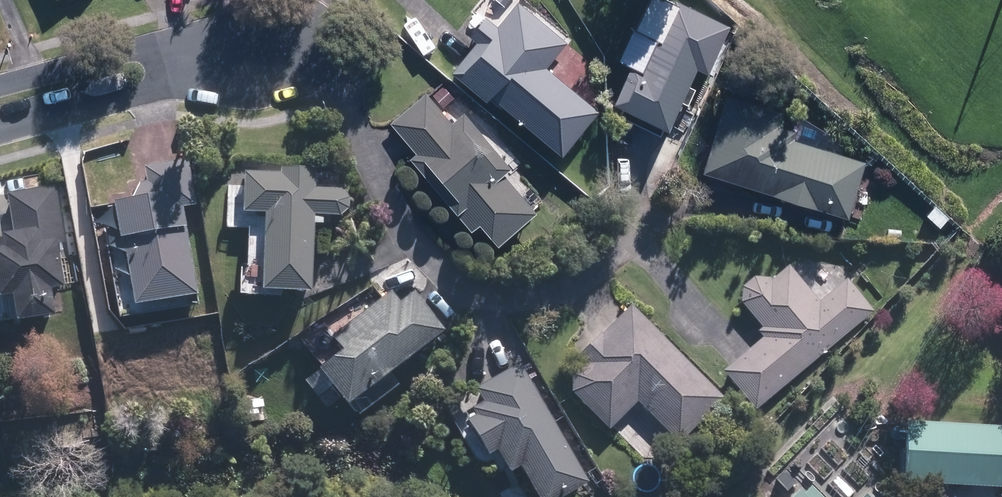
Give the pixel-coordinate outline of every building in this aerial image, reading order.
[(455,69),(491,97),(495,92),(568,150),(603,105),(550,64),(570,38),(522,0),(518,0),(500,23),(487,14),(472,33),(479,39),(455,69)] [(674,123),(685,98),(691,101),(698,85),(692,82),(700,63),(713,68),(733,21),(685,0),(650,0),(639,25),(658,33),(645,63),(636,59),(618,98),(674,123)] [(419,149),(413,154),(475,225),(484,218),(503,240),(540,208),(507,170),(515,163),(466,108),(454,119),(428,89),(393,120),(419,149)] [(728,93),(705,168),(861,215),(873,176),(863,174),(868,157),(769,128),(774,114),(775,108),(728,93)] [(139,195),(119,199),(139,305),(206,292),(189,205),(201,203),(192,156),(148,164),(151,179),(144,180),(139,195)] [(229,185),(228,226),(252,226),(251,264),(246,264),(246,291),(287,292),(287,286),(319,287),(320,212),(346,213),(354,206),(354,194),(347,186),(320,186),(321,165),(285,164),(285,170),(248,168),(248,171),(246,171),(246,185),(229,185)] [(12,192),(19,228),(11,230),(12,234),(1,236),(2,244),(0,245),(0,246),(9,292),(22,289),(28,317),(65,309),(60,284),(86,279),(66,182),(12,192)] [(726,368),(759,407),(876,310),(848,277),(822,298),(792,263),(776,277),(773,275),(757,274),(745,285),(744,301),(765,325),(760,329),(766,335),(726,368)] [(326,365),(356,402),(450,329),(418,289),(403,300),(394,288),(337,333),(350,346),(326,365)] [(641,400),(682,441),(727,395),(634,302),(581,353),(576,370),(576,389),(614,426),(641,400)] [(522,359),(468,391),(482,414),(475,418),(495,451),(504,446),(517,468),(527,462),(548,496),(563,496),(593,480),(522,359)] [(899,422),(898,480),(1001,481),(1001,422),(899,422)] [(807,488),(797,496),(816,496),(807,488)]
